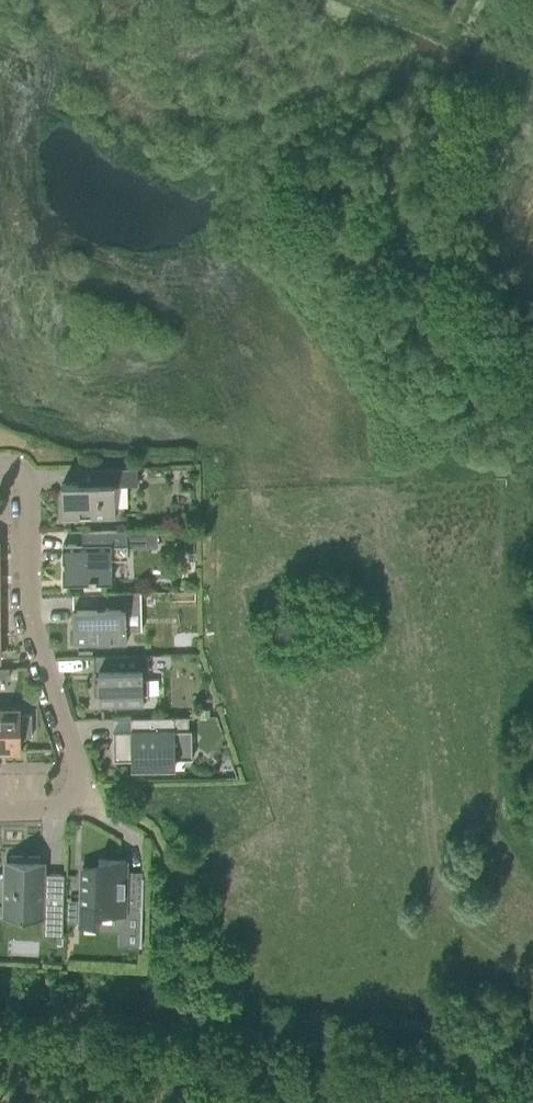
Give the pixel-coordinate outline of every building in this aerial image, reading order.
[(79,483),(65,483),(61,483),(62,519),(115,518),(114,484),(137,483),(137,468),(78,469),(79,483)] [(63,581),(111,580),(111,565),(109,565),(109,559),(127,559),(127,531),(82,531),(82,544),(62,545),(62,560),(64,560),(64,565),(63,565),(63,581)] [(89,593),(90,608),(72,608),(73,643),(126,642),(125,608),(141,608),(141,592),(89,593)] [(98,680),(93,681),(93,696),(98,696),(98,705),(143,704),(142,695),(148,695),(147,678),(142,679),(142,671),(147,671),(147,655),(110,655),(110,670),(98,670),(98,680)] [(9,678),(9,667),(0,668),(0,678),(9,678)] [(18,714),(18,710),(0,710),(0,749),(19,749),(19,737),(31,737),(31,714),(18,714)] [(131,760),(131,767),(153,767),(153,760),(192,759),(191,729),(174,730),(174,717),(130,718),(130,731),(113,731),(113,761),(131,760)] [(43,918),(43,936),(62,936),(64,874),(40,873),(40,856),(9,855),(9,872),(0,872),(0,873),(2,873),(2,906),(44,907),(43,918)] [(81,868),(80,925),(97,925),(98,912),(124,913),(124,908),(142,908),(143,877),(125,877),(126,860),(98,859),(97,868),(81,868)]
